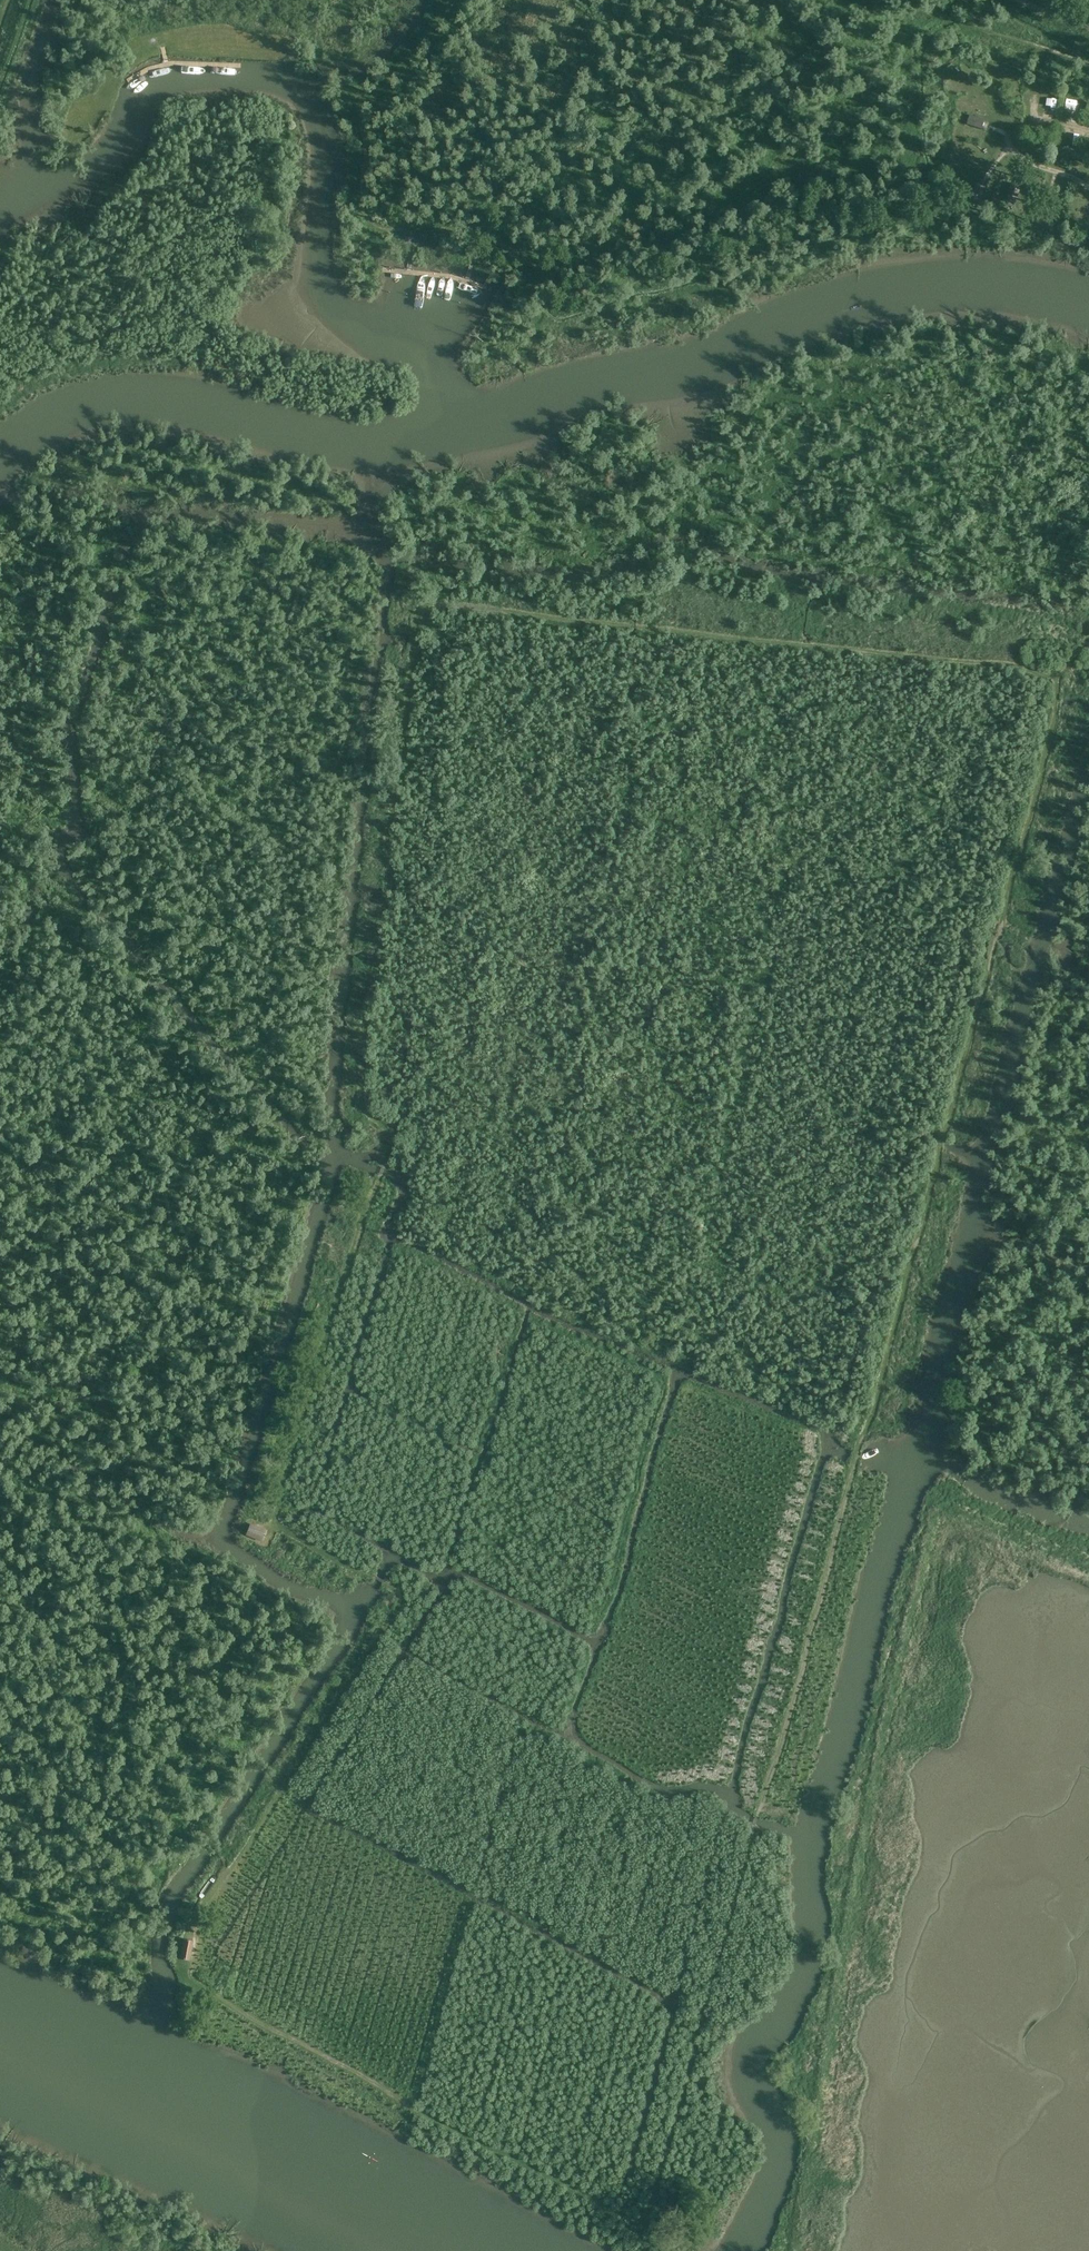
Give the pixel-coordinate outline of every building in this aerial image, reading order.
[(985,120),(970,115),(967,124),(982,129),(985,120)] [(987,182),(979,179),(972,195),(981,198),(987,182)] [(1021,185),(1012,182),(1007,199),(1016,202),(1021,185)] [(346,1187),(345,1199),(352,1200),(354,1188),(346,1187)] [(262,1542),(266,1532),(250,1525),(246,1536),(262,1542)] [(850,1588),(853,1568),(843,1566),(839,1586),(850,1588)] [(193,1941),(183,1939),(179,1959),(189,1961),(193,1941)]
